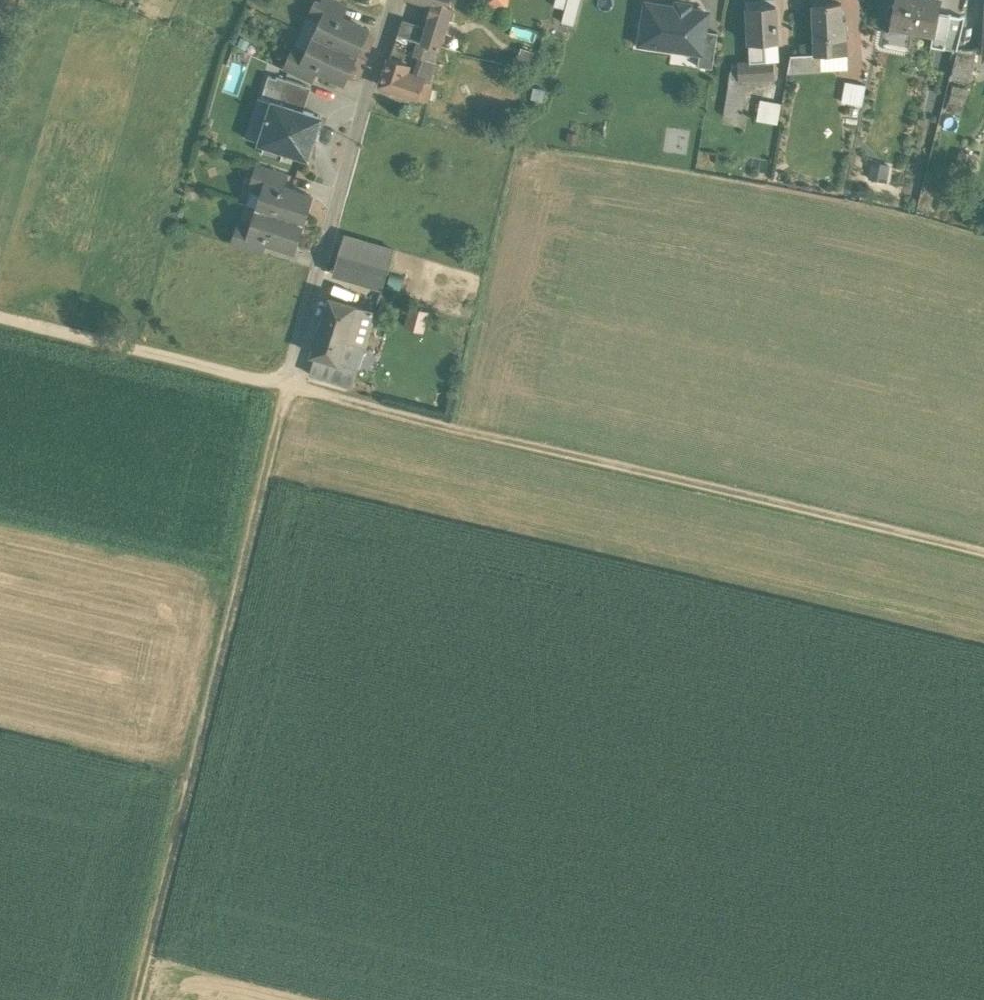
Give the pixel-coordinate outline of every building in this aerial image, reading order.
[(337,0),(320,0),(316,0),(312,7),(324,13),(324,12),(340,19),(341,17),(347,5),(337,0)] [(554,6),(564,8),(567,0),(555,0),(554,6)] [(561,22),(573,25),(580,0),(567,0),(564,8),(561,22)] [(890,24),(933,32),(935,33),(939,11),(941,0),(894,0),(890,24)] [(432,3),(429,14),(431,14),(427,27),(422,43),(439,48),(447,7),(432,3)] [(707,13),(646,3),(640,43),(700,52),(701,52),(704,30),(707,13)] [(841,3),(813,4),(815,54),(820,54),(847,53),(846,20),(842,20),(841,3)] [(776,6),(747,8),(750,62),(766,61),(765,41),(777,40),(776,6)] [(950,14),(939,11),(935,33),(933,32),(931,43),(944,45),(950,14)] [(340,19),(324,12),(324,13),(313,36),(356,56),(368,30),(341,17),(340,19)] [(966,17),(950,14),(944,45),(957,48),(966,17)] [(427,27),(402,20),(397,35),(422,43),(427,27)] [(718,32),(704,30),(701,52),(700,52),(697,66),(712,68),(718,32)] [(356,56),(313,36),(302,59),(302,60),(317,67),(317,69),(344,82),(356,56)] [(439,48),(422,43),(418,62),(425,63),(422,76),(432,79),(439,48)] [(945,62),(947,48),(936,46),(934,61),(945,62)] [(533,52),(522,48),(518,58),(530,62),(533,52)] [(976,53),(957,48),(951,75),(969,80),(976,53)] [(317,67),(302,60),(302,59),(291,53),(284,68),(311,81),(317,69),(317,67)] [(821,73),(820,54),(815,54),(790,55),(787,75),(821,73)] [(406,64),(389,58),(380,85),(418,99),(425,82),(403,74),(406,64)] [(530,62),(518,58),(516,63),(528,67),(530,62)] [(750,62),(737,63),(737,64),(738,79),(746,79),(774,77),(773,60),(750,62)] [(722,113),(740,116),(746,79),(738,79),(737,64),(730,63),(722,113)] [(272,101),(304,111),(311,88),(268,74),(261,97),(272,101)] [(865,86),(845,83),(842,104),(862,107),(865,86)] [(782,102),(760,98),(756,120),(778,124),(782,102)] [(309,158),(322,116),(304,111),(272,101),(259,142),(264,144),(261,153),(280,159),(283,149),(309,158)] [(870,160),(869,177),(891,177),(892,161),(870,160)] [(287,173),(258,164),(253,180),(265,184),(266,183),(282,188),(283,186),(287,173)] [(282,188),(266,183),(265,184),(257,208),(302,223),(311,195),(283,186),(282,188)] [(302,223),(257,208),(249,232),(249,234),(266,239),(265,241),(294,250),(302,223)] [(266,239),(249,234),(249,232),(237,228),(232,244),(261,253),(265,241),(266,239)] [(394,250),(344,235),(332,273),(382,288),(394,250)] [(354,305),(329,297),(311,354),(315,355),(336,362),(354,305)] [(354,305),(336,362),(352,367),(357,351),(363,353),(366,345),(365,345),(374,311),(355,304),(354,305)] [(432,318),(412,313),(407,335),(427,340),(432,318)] [(336,362),(315,355),(309,374),(352,388),(363,353),(357,351),(352,367),(336,362)]
